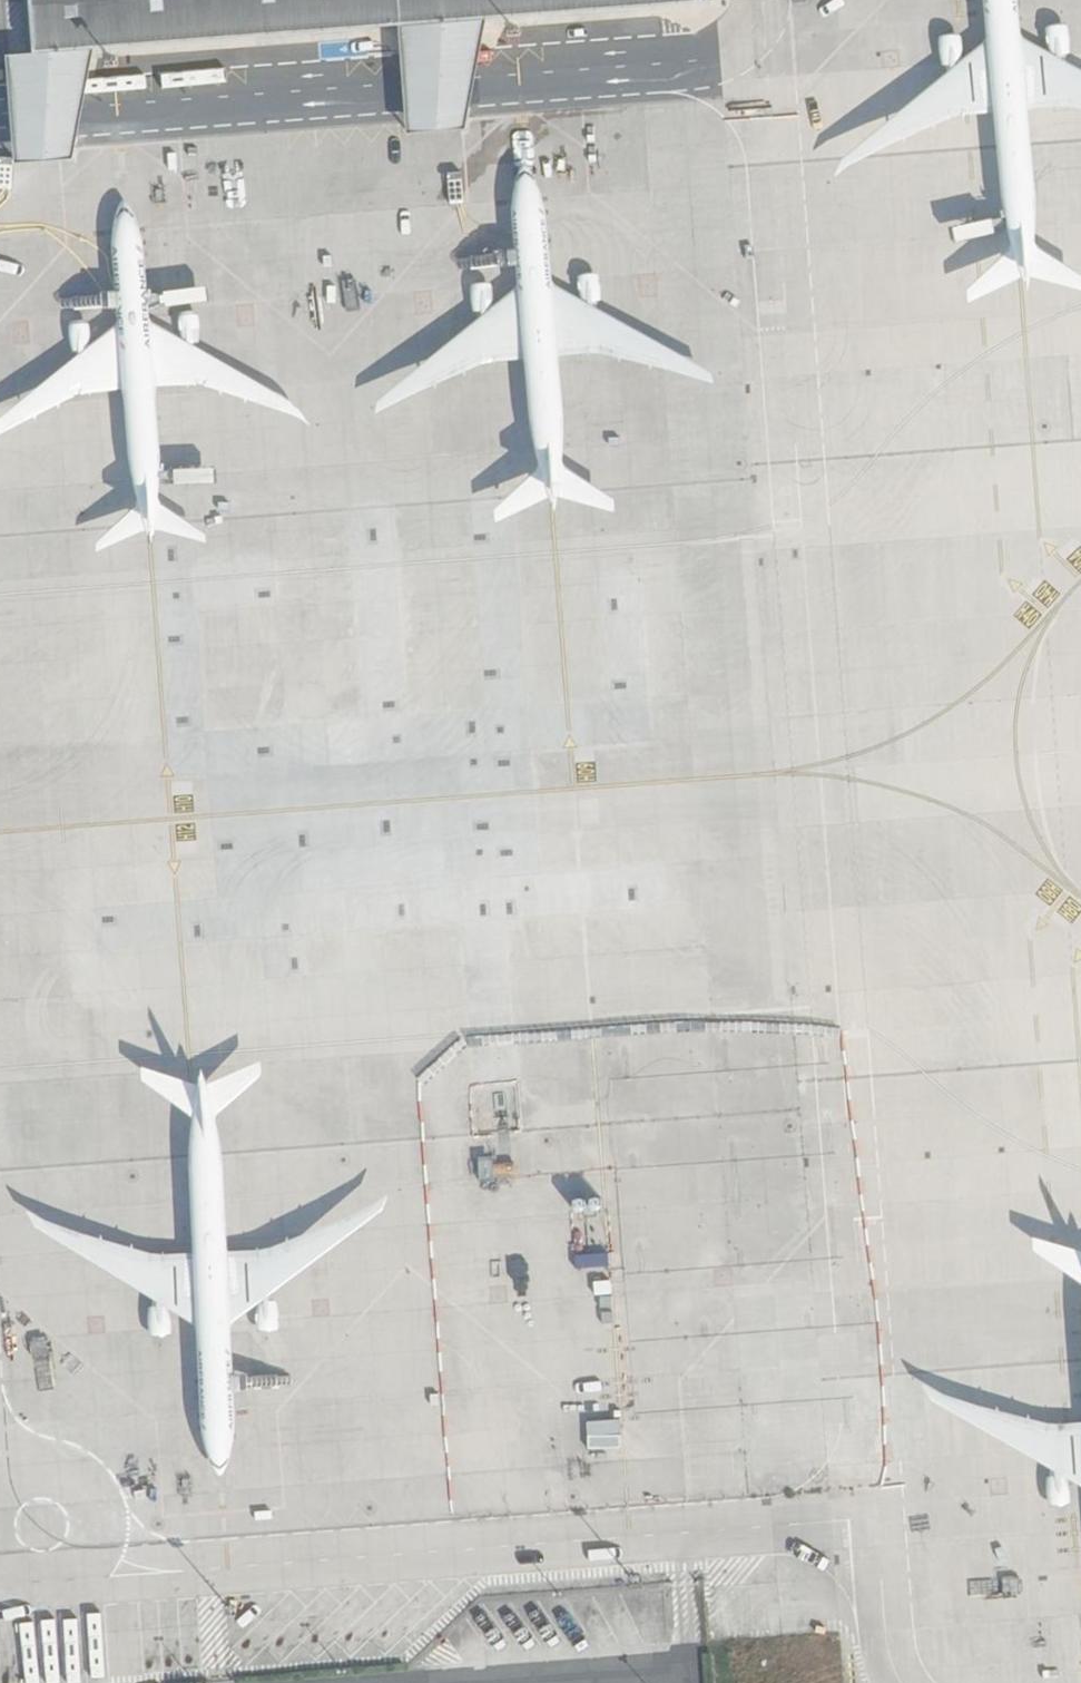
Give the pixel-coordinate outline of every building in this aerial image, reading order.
[(31,56),(91,51),(396,28),(484,21),(706,3),(706,0),(26,0),(31,56)] [(484,21),(396,28),(405,136),(462,132),(484,21)] [(31,56),(9,58),(17,165),(71,161),(91,51),(31,56)]
